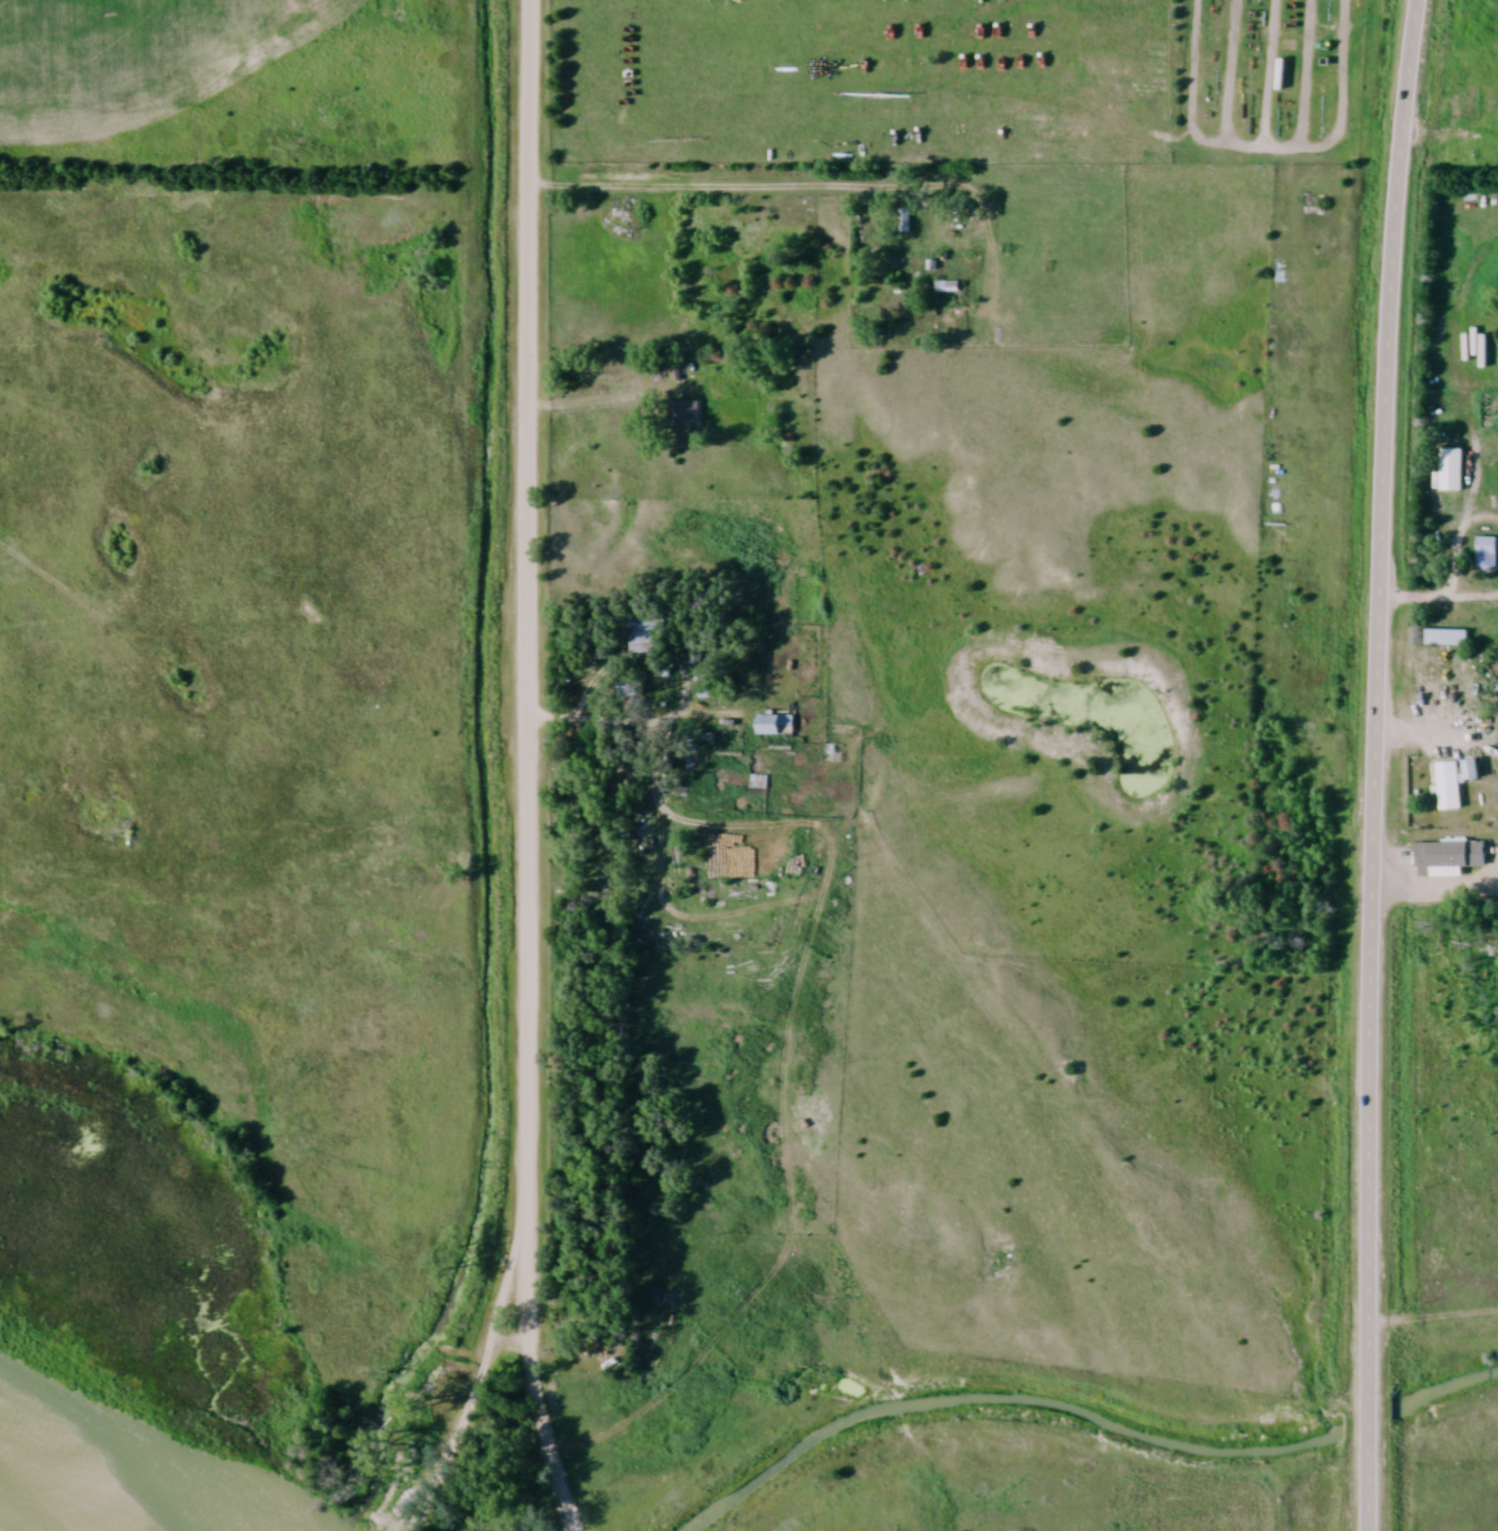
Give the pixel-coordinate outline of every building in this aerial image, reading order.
[(911,234),(911,212),(901,212),(901,234),(911,234)] [(966,251),(966,262),(984,262),(984,251),(966,251)] [(958,284),(937,284),(937,294),(958,294),(958,284)] [(673,403),(673,428),(700,428),(700,403),(673,403)] [(1464,450),(1443,450),(1443,493),(1464,493),(1464,450)] [(1478,572),(1497,572),(1497,539),(1478,539),(1478,572)] [(665,656),(665,618),(634,618),(634,656),(665,656)] [(1466,633),(1427,633),(1427,647),(1466,647),(1466,633)] [(760,718),(760,738),(795,738),(795,718),(760,718)] [(842,764),(842,747),(825,746),(825,763),(842,764)] [(1441,813),(1463,812),(1462,779),(1481,778),(1480,763),(1463,763),(1439,764),(1441,813)] [(1464,879),(1464,870),(1487,869),(1486,843),(1416,845),(1417,880),(1464,879)]
